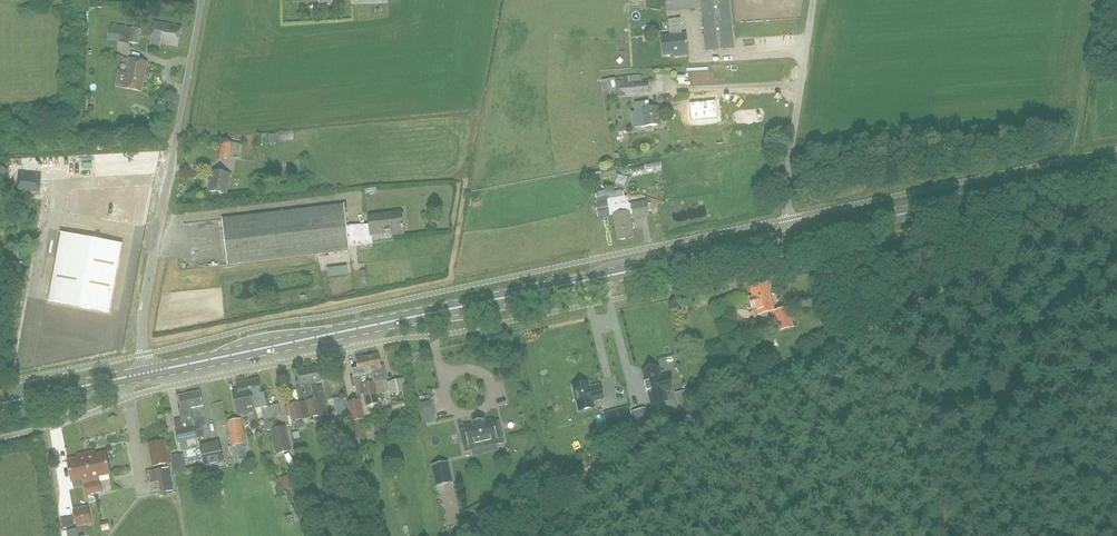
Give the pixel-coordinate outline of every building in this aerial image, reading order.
[(674,10),(702,8),(706,52),(734,49),(729,0),(665,0),(666,11),(674,10)] [(670,31),(682,30),(680,19),(669,20),(670,31)] [(178,47),(181,27),(154,22),(150,45),(160,47),(161,44),(178,47)] [(109,40),(129,43),(138,45),(140,30),(131,28),(111,25),(109,40)] [(642,33),(643,42),(652,41),(651,31),(642,33)] [(677,57),(687,56),(686,35),(661,37),(662,56),(676,54),(677,57)] [(801,51),(800,39),(783,40),(783,52),(801,51)] [(116,86),(124,88),(140,91),(146,63),(130,60),(128,72),(119,70),(116,86)] [(622,78),(614,78),(601,79),(603,91),(615,90),(615,96),(648,93),(648,82),(640,82),(640,76),(622,78)] [(718,119),(716,101),(689,103),(691,121),(718,119)] [(633,128),(660,125),(658,107),(642,109),(642,102),(634,103),(635,112),(631,113),(633,128)] [(259,144),(267,144),(266,134),(258,134),(259,144)] [(268,135),(269,144),(276,143),(275,134),(268,135)] [(238,157),(241,144),(222,140),(219,157),(229,159),(229,156),(238,157)] [(105,160),(78,161),(78,178),(105,177),(105,160)] [(602,178),(617,175),(615,167),(601,170),(602,178)] [(226,194),(230,174),(213,171),(209,191),(226,194)] [(43,177),(22,175),(20,192),(41,194),(43,177)] [(114,210),(114,195),(105,195),(105,210),(114,210)] [(630,219),(649,216),(646,202),(628,204),(627,197),(608,200),(595,202),(597,212),(609,210),(610,215),(613,214),(618,240),(633,237),(630,219)] [(130,220),(132,205),(124,204),(122,219),(130,220)] [(372,244),(372,237),(348,240),(344,204),(222,218),(228,265),(349,250),(349,247),(372,244)] [(392,234),(404,233),(402,213),(369,217),(371,234),(380,233),(380,231),(392,230),(392,234)] [(110,313),(122,245),(61,233),(48,302),(110,313)] [(18,273),(27,273),(27,262),(18,262),(18,273)] [(757,307),(759,315),(774,310),(769,294),(766,283),(751,288),(754,297),(749,298),(752,308),(757,307)] [(779,330),(793,327),(787,308),(774,312),(779,330)] [(374,383),(386,380),(383,367),(380,368),(377,354),(366,357),(367,364),(369,364),(371,371),(374,383)] [(357,394),(358,394),(363,393),(366,406),(378,404),(374,383),(371,371),(369,364),(367,364),(366,357),(356,359),(358,369),(352,370),(355,387),(356,387),(357,394)] [(318,410),(326,408),(321,387),(315,389),(314,384),(321,382),(318,367),(296,371),(300,386),(303,386),(305,393),(303,394),(305,402),(299,404),(299,403),(289,405),(292,422),(293,422),(294,426),(302,424),(301,420),(319,416),(318,410)] [(658,367),(643,371),(646,382),(644,382),(647,391),(648,391),(652,405),(667,401),(665,391),(671,389),(668,377),(661,378),(658,367)] [(408,417),(404,406),(405,406),(402,392),(406,390),(404,379),(387,382),(392,404),(391,405),(392,409),(398,408),(401,419),(408,417)] [(252,403),(254,411),(261,409),(267,431),(271,430),(276,455),(291,451),(286,426),(278,428),(276,417),(280,416),(278,405),(269,407),(266,394),(261,395),(258,380),(248,382),(253,403),(252,403)] [(253,403),(248,382),(236,385),(239,396),(233,397),(237,415),(254,411),(252,403),(253,403)] [(588,383),(573,386),(579,411),(594,407),(593,401),(602,399),(599,386),(589,388),(588,383)] [(188,394),(194,420),(205,417),(203,406),(199,391),(188,394)] [(194,420),(188,394),(179,396),(178,396),(181,411),(179,411),(182,423),(187,422),(188,428),(176,431),(181,452),(200,447),(193,420),(194,420)] [(270,396),(271,405),(279,404),(278,395),(270,396)] [(363,419),(359,400),(347,402),(352,422),(363,419)] [(629,407),(614,411),(618,424),(633,420),(629,407)] [(644,409),(633,412),(637,428),(648,425),(644,409)] [(241,419),(228,421),(233,445),(236,445),(237,444),(239,458),(246,457),(244,447),(246,446),(245,443),(246,443),(241,419)] [(470,451),(499,444),(498,439),(503,438),(499,420),(494,422),(493,419),(485,421),(485,419),(471,422),(472,424),(464,426),(464,429),(459,430),(463,447),(468,446),(470,451)] [(154,465),(168,463),(168,462),(164,441),(149,444),(154,465)] [(224,463),(220,441),(200,445),(205,467),(224,463)] [(95,477),(109,474),(105,454),(86,458),(93,493),(101,491),(99,481),(96,482),(95,477)] [(93,493),(86,458),(67,462),(71,481),(85,479),(87,484),(84,485),(86,494),(93,493)] [(453,483),(448,461),(431,465),(436,487),(453,483)] [(119,492),(126,535),(186,535),(175,469),(146,473),(148,487),(119,492)] [(280,477),(284,490),(296,487),(293,474),(280,477)] [(294,497),(298,509),(303,507),(299,495),(294,497)] [(76,526),(91,522),(88,508),(73,511),(76,526)]
